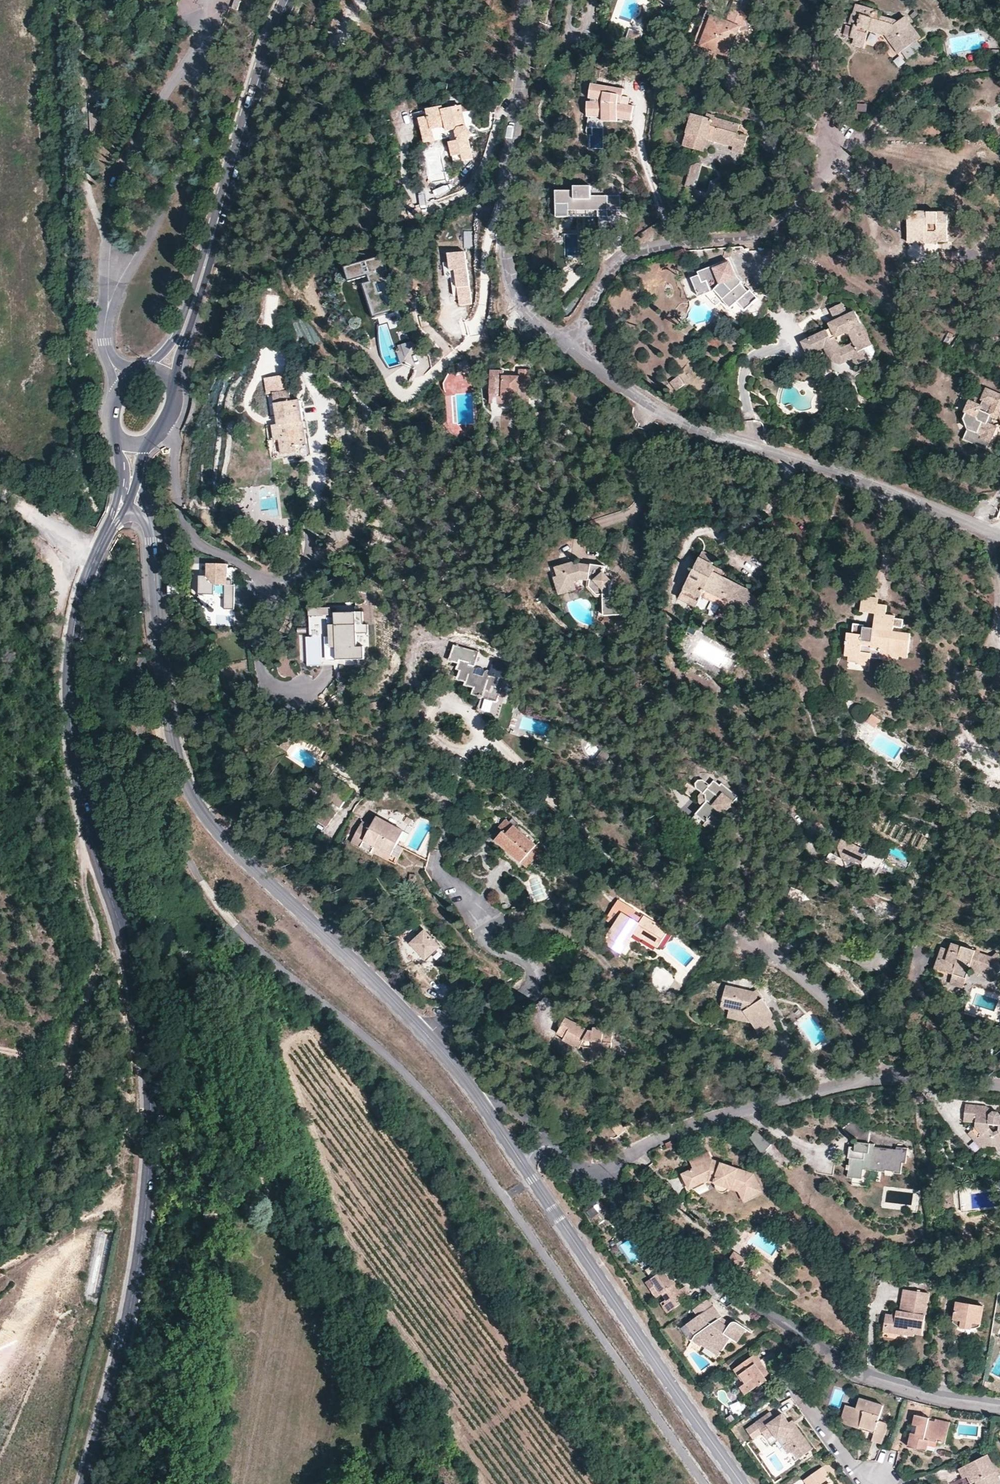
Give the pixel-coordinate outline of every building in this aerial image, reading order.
[(867,8),(855,5),(847,35),(854,38),(853,44),(863,47),(868,32),(886,36),(890,41),(911,27),(904,17),(898,21),(879,16),(880,11),(875,10),(875,8),(867,6),(867,8)] [(701,46),(711,16),(713,13),(706,10),(692,47),(705,53),(707,48),(701,46)] [(739,27),(711,16),(701,46),(707,48),(727,56),(731,46),(728,45),(732,36),(735,37),(739,27)] [(911,27),(890,41),(899,53),(919,38),(911,27)] [(624,92),(592,86),(589,99),(597,100),(597,105),(588,105),(588,118),(603,118),(603,122),(618,122),(618,120),(631,123),(634,109),(621,107),(624,92)] [(468,100),(461,106),(462,112),(472,110),(471,100),(468,100)] [(427,111),(429,116),(431,129),(445,127),(446,132),(455,130),(457,141),(448,143),(452,156),(460,154),(462,160),(471,158),(467,138),(478,135),(472,110),(462,112),(461,106),(442,110),(441,108),(427,111)] [(431,129),(429,116),(419,119),(425,143),(434,141),(431,129)] [(702,140),(709,141),(734,149),(735,146),(746,149),(749,136),(739,134),(742,126),(716,119),(716,122),(708,120),(694,116),(685,147),(699,151),(702,140)] [(706,153),(709,141),(702,140),(699,151),(706,153)] [(969,140),(960,140),(957,149),(964,151),(969,140)] [(735,146),(734,149),(733,153),(744,156),(746,149),(735,146)] [(685,185),(694,188),(700,167),(691,165),(685,185)] [(575,193),(557,194),(558,219),(570,219),(570,214),(607,212),(607,216),(627,216),(626,197),(591,199),(591,187),(575,188),(575,193)] [(922,241),(934,241),(945,241),(946,213),(908,212),(907,244),(922,244),(922,241)] [(798,246),(789,240),(785,247),(794,253),(798,246)] [(467,254),(451,256),(452,264),(445,265),(447,280),(453,279),(455,291),(460,291),(462,306),(473,305),(467,254)] [(368,279),(370,285),(380,317),(397,312),(387,279),(384,280),(383,274),(389,272),(385,258),(364,265),(368,279)] [(722,300),(719,303),(730,313),(733,310),(738,315),(756,298),(749,291),(747,292),(739,283),(741,281),(736,276),(734,277),(728,263),(714,268),(712,267),(697,273),(697,276),(690,278),(698,296),(705,294),(713,291),(722,300)] [(350,284),(368,279),(364,265),(346,270),(350,284)] [(380,317),(370,285),(363,287),(373,319),(380,317)] [(716,305),(719,303),(722,300),(713,291),(705,294),(716,305)] [(809,339),(815,351),(823,347),(827,354),(833,351),(843,355),(846,361),(851,358),(855,365),(866,359),(862,350),(870,346),(853,312),(846,316),(839,304),(830,309),(835,320),(829,323),(831,327),(809,339)] [(808,354),(815,351),(809,339),(802,342),(808,354)] [(833,351),(827,354),(831,361),(839,364),(846,361),(843,355),(833,351)] [(455,365),(458,375),(471,371),(468,361),(455,365)] [(491,371),(491,395),(503,395),(502,399),(518,399),(519,385),(529,385),(530,370),(519,369),(518,377),(503,376),(503,371),(491,371)] [(518,399),(518,403),(529,403),(529,385),(519,385),(518,399)] [(966,430),(980,436),(979,440),(987,444),(993,429),(988,427),(992,419),(999,422),(999,415),(998,414),(999,410),(999,396),(985,389),(981,400),(981,401),(979,406),(969,402),(965,412),(966,412),(962,420),(966,430)] [(289,391),(273,394),(278,425),(273,426),(277,455),(296,452),(297,457),(308,455),(300,401),(291,402),(289,391)] [(503,395),(491,395),(491,403),(518,404),(518,403),(518,399),(502,399),(503,395)] [(980,436),(966,430),(962,440),(985,450),(987,444),(979,440),(980,436)] [(865,501),(857,498),(854,505),(862,508),(865,501)] [(818,522),(813,512),(803,517),(808,528),(818,522)] [(709,569),(711,565),(714,558),(702,552),(679,599),(695,607),(700,597),(704,591),(731,604),(741,619),(758,608),(746,588),(721,576),(709,569)] [(581,579),(587,580),(594,580),(602,590),(602,598),(603,616),(620,615),(619,597),(610,597),(609,586),(608,585),(612,583),(603,572),(603,566),(590,565),(590,566),(580,564),(574,565),(572,562),(555,567),(557,576),(553,577),(559,594),(575,589),(573,581),(581,579)] [(723,571),(711,565),(709,569),(721,576),(723,571)] [(228,566),(209,566),(209,579),(209,581),(215,587),(226,587),(233,587),(233,582),(228,582),(228,566)] [(209,581),(209,579),(201,579),(201,597),(215,597),(215,587),(209,581)] [(594,580),(587,580),(586,587),(595,598),(602,598),(602,590),(594,580)] [(233,587),(226,587),(226,611),(235,611),(235,587),(233,587)] [(704,591),(700,597),(728,611),(736,622),(741,619),(731,604),(704,591)] [(859,612),(874,614),(874,613),(885,615),(886,605),(877,604),(878,599),(862,596),(859,612)] [(359,615),(334,617),(333,611),(310,612),(312,639),(307,639),(309,664),(363,661),(363,645),(369,645),(368,626),(360,626),(359,615)] [(874,613),(874,614),(872,629),(864,627),(863,625),(853,624),(852,634),(847,633),(844,656),(848,657),(859,658),(860,653),(870,654),(870,658),(879,659),(880,655),(889,656),(889,654),(898,655),(899,652),(907,653),(910,634),(892,631),(893,627),(901,628),(902,619),(894,618),(894,616),(885,615),(874,613)] [(696,629),(689,625),(685,632),(693,637),(696,629)] [(469,665),(476,667),(480,653),(454,646),(449,665),(458,667),(460,660),(470,663),(469,665)] [(859,658),(848,657),(848,662),(858,663),(858,665),(868,667),(870,658),(870,654),(860,653),(859,658)] [(470,663),(460,660),(458,667),(457,670),(459,671),(457,680),(464,682),(464,686),(474,688),(472,695),(480,697),(476,711),(498,717),(504,693),(511,695),(513,685),(504,682),(505,679),(489,675),(491,670),(476,667),(469,665),(470,663)] [(852,714),(863,721),(869,712),(858,705),(852,714)] [(865,723),(874,730),(881,721),(872,714),(865,723)] [(352,790),(320,769),(309,787),(341,807),(352,790)] [(695,789),(700,793),(704,795),(705,802),(702,806),(691,819),(702,827),(703,825),(711,815),(721,822),(730,822),(734,816),(733,808),(730,806),(737,796),(721,784),(719,785),(713,781),(709,785),(702,779),(697,780),(695,784),(695,789)] [(726,827),(730,822),(721,822),(711,815),(703,825),(707,828),(726,827)] [(374,847),(390,855),(402,831),(376,817),(371,826),(362,821),(351,843),(370,853),(371,852),(374,847)] [(519,862),(534,845),(504,819),(497,828),(502,832),(495,841),(503,849),(500,853),(523,873),(527,868),(519,862)] [(884,824),(880,838),(927,851),(931,836),(884,824)] [(880,860),(861,850),(863,847),(843,837),(842,841),(844,842),(842,847),(837,845),(833,853),(842,857),(845,866),(853,862),(874,872),(880,860)] [(541,851),(534,845),(519,862),(527,868),(541,851)] [(387,861),(390,855),(374,847),(371,852),(387,861)] [(800,899),(804,891),(790,886),(787,894),(800,899)] [(633,934),(642,939),(644,936),(658,945),(667,931),(643,917),(638,923),(622,913),(604,943),(621,954),(633,934)] [(410,946),(426,963),(440,950),(424,933),(410,946)] [(644,936),(642,939),(656,948),(658,945),(644,936)] [(938,958),(945,960),(942,971),(952,974),(965,978),(968,970),(983,974),(989,980),(999,970),(999,957),(996,953),(990,957),(978,953),(978,952),(951,944),(949,950),(941,948),(938,958)] [(945,960),(938,958),(934,969),(942,971),(945,960)] [(962,987),(965,978),(952,974),(950,983),(962,987)] [(720,1007),(729,1010),(744,1013),(750,1022),(758,1033),(776,1020),(761,999),(758,1002),(752,992),(725,987),(720,1007)] [(755,990),(752,992),(758,1002),(761,999),(755,990)] [(744,1013),(729,1010),(727,1017),(750,1022),(744,1013)] [(580,1046),(583,1048),(590,1049),(590,1054),(601,1055),(601,1052),(610,1053),(612,1037),(603,1035),(604,1030),(593,1029),(592,1031),(586,1031),(564,1019),(556,1033),(563,1037),(562,1040),(579,1048),(580,1046)] [(982,1106),(966,1104),(963,1121),(976,1123),(975,1127),(969,1133),(985,1149),(987,1147),(995,1147),(997,1150),(999,1148),(999,1115),(998,1113),(992,1113),(990,1114),(989,1120),(981,1119),(982,1106)] [(986,1107),(982,1106),(981,1119),(989,1120),(990,1114),(986,1107)] [(856,1139),(855,1150),(854,1158),(850,1158),(849,1165),(848,1165),(847,1170),(849,1170),(848,1178),(861,1179),(863,1170),(885,1172),(885,1171),(894,1172),(894,1173),(900,1174),(902,1163),(906,1164),(907,1149),(896,1148),(895,1150),(874,1148),(874,1144),(868,1143),(869,1131),(865,1130),(854,1119),(846,1126),(856,1139)] [(628,1134),(635,1128),(629,1121),(622,1127),(618,1122),(611,1128),(618,1137),(625,1131),(628,1134)] [(770,1145),(756,1131),(750,1138),(763,1156),(767,1152),(766,1150),(770,1145)] [(708,1153),(703,1155),(707,1163),(712,1160),(708,1153)] [(707,1163),(703,1155),(691,1161),(695,1169),(683,1175),(690,1189),(706,1181),(716,1184),(729,1189),(739,1192),(744,1201),(763,1192),(753,1175),(712,1160),(707,1163)] [(729,1189),(716,1184),(716,1187),(717,1190),(719,1192),(723,1193),(726,1192),(727,1191),(729,1189)] [(708,1187),(698,1189),(699,1195),(709,1193),(708,1187)] [(969,1209),(968,1195),(961,1195),(962,1210),(969,1209)] [(733,1252),(728,1259),(739,1267),(744,1260),(733,1252)] [(751,1267),(748,1273),(754,1277),(757,1271),(751,1267)] [(658,1286),(662,1292),(666,1297),(664,1298),(666,1302),(663,1303),(668,1310),(681,1301),(679,1299),(689,1292),(684,1284),(680,1287),(675,1280),(673,1282),(670,1276),(663,1268),(646,1280),(653,1290),(658,1286)] [(844,1276),(832,1282),(836,1290),(848,1284),(844,1276)] [(657,1295),(662,1292),(658,1286),(653,1290),(657,1295)] [(904,1290),(900,1312),(899,1317),(892,1316),(886,1316),(884,1328),(914,1332),(915,1330),(922,1331),(928,1294),(904,1290)] [(700,1314),(714,1304),(709,1297),(695,1307),(700,1314)] [(953,1323),(957,1326),(959,1323),(974,1325),(975,1328),(977,1327),(980,1326),(983,1307),(957,1303),(953,1323)] [(714,1304),(688,1322),(696,1333),(693,1338),(702,1344),(705,1340),(721,1351),(732,1337),(738,1341),(747,1327),(738,1321),(735,1321),(732,1322),(729,1326),(719,1318),(722,1316),(714,1304)] [(921,1335),(922,1331),(915,1330),(914,1332),(884,1328),(884,1332),(913,1336),(914,1334),(921,1335)] [(735,1371),(740,1379),(742,1377),(747,1385),(745,1386),(744,1389),(744,1391),(746,1393),(748,1394),(751,1393),(759,1388),(760,1389),(768,1384),(766,1380),(769,1377),(760,1364),(763,1363),(758,1356),(735,1371)] [(857,1407),(852,1405),(846,1423),(860,1428),(862,1423),(876,1428),(875,1433),(872,1441),(882,1444),(888,1423),(879,1420),(883,1405),(860,1397),(857,1407)] [(846,1423),(852,1405),(846,1403),(841,1418),(846,1423)] [(762,1432),(767,1438),(774,1433),(778,1439),(783,1436),(792,1450),(798,1458),(812,1448),(792,1420),(789,1421),(783,1412),(775,1418),(770,1411),(756,1421),(756,1424),(747,1430),(753,1438),(762,1432)] [(917,1413),(915,1423),(919,1424),(917,1432),(913,1431),(909,1445),(929,1450),(930,1445),(931,1440),(939,1442),(948,1443),(952,1421),(938,1418),(937,1421),(931,1419),(931,1416),(917,1413)] [(860,1428),(875,1433),(876,1428),(862,1423),(860,1428)] [(774,1433),(767,1438),(771,1443),(778,1439),(774,1433)] [(783,1436),(778,1439),(788,1452),(792,1450),(783,1436)] [(960,1468),(963,1477),(960,1478),(963,1483),(999,1483),(999,1482),(987,1454),(960,1468)] [(807,1483),(830,1483),(827,1479),(829,1477),(823,1469),(805,1481),(807,1483)]
